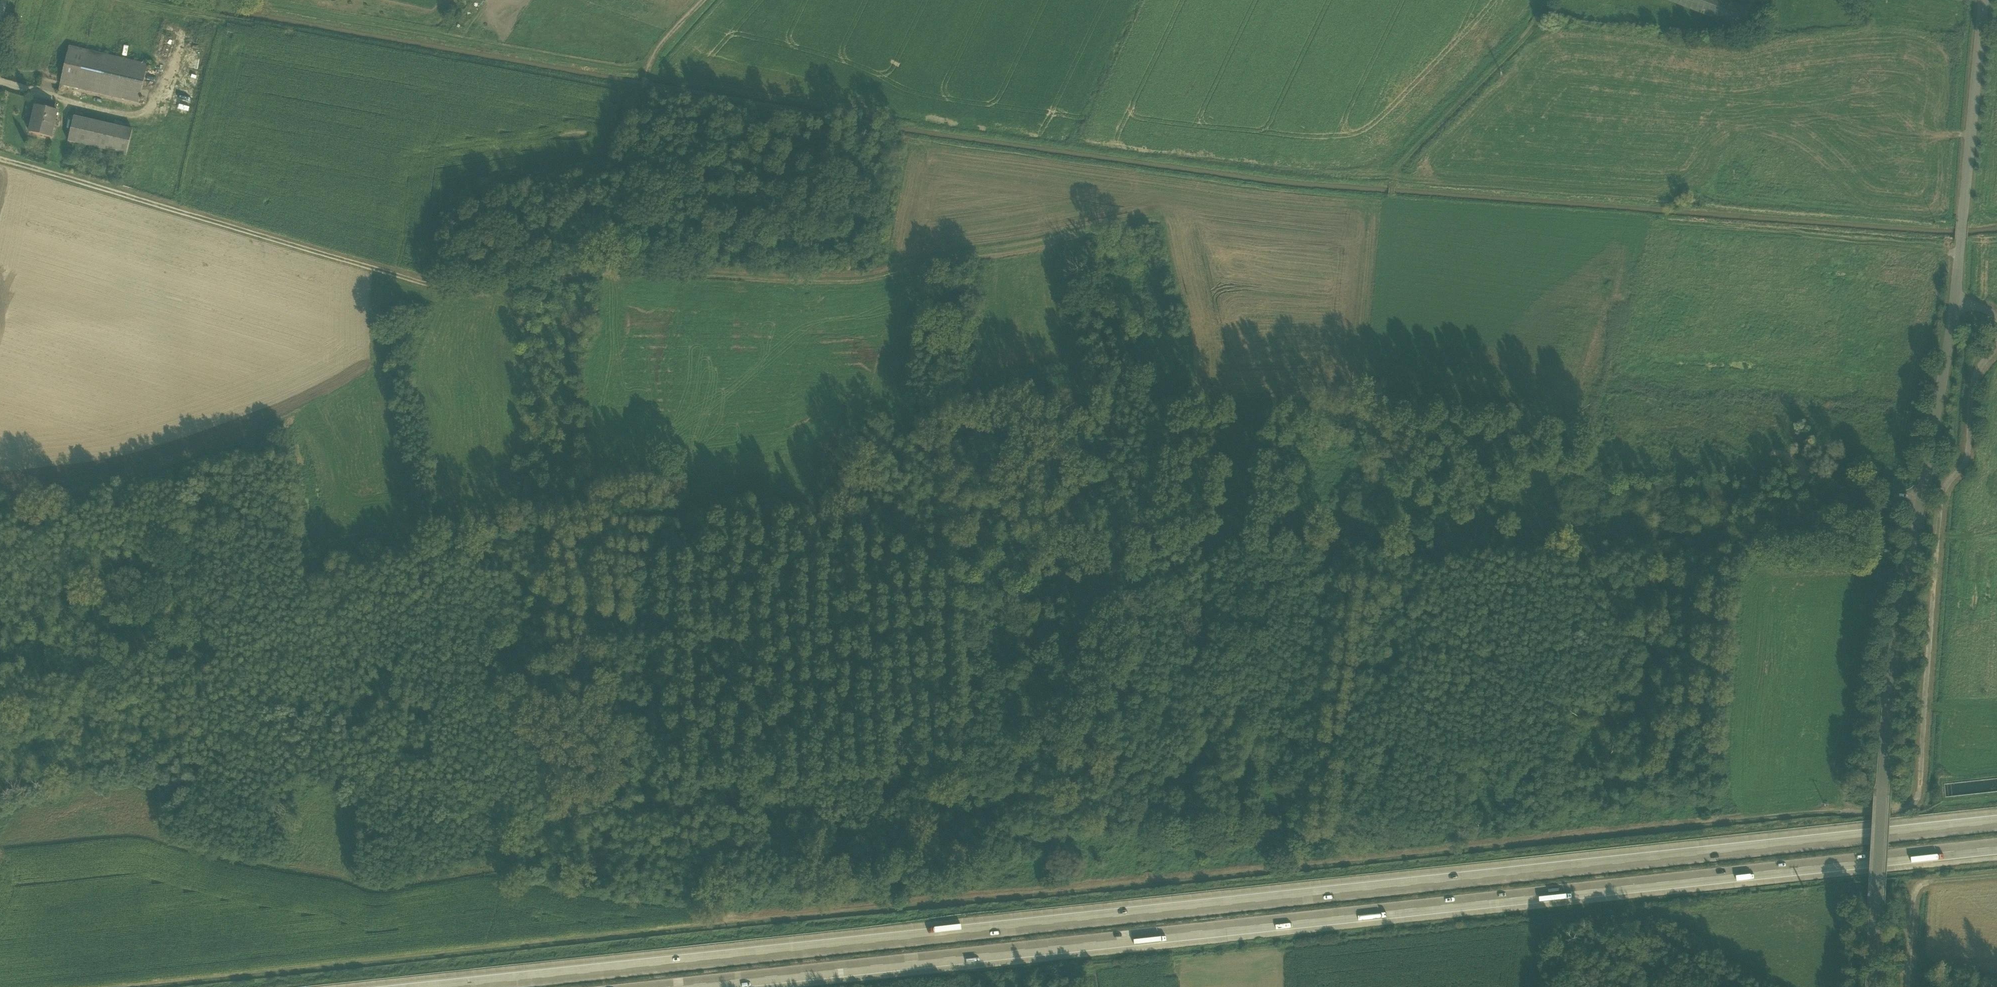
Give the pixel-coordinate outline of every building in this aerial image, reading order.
[(1636,12),(1628,12),(1628,25),(1636,25),(1636,12)] [(148,65),(69,46),(60,84),(139,102),(148,65)] [(29,132),(51,137),(57,111),(35,106),(29,132)] [(132,130),(74,116),(68,141),(127,154),(132,130)] [(182,190),(160,185),(157,194),(179,200),(182,190)]
